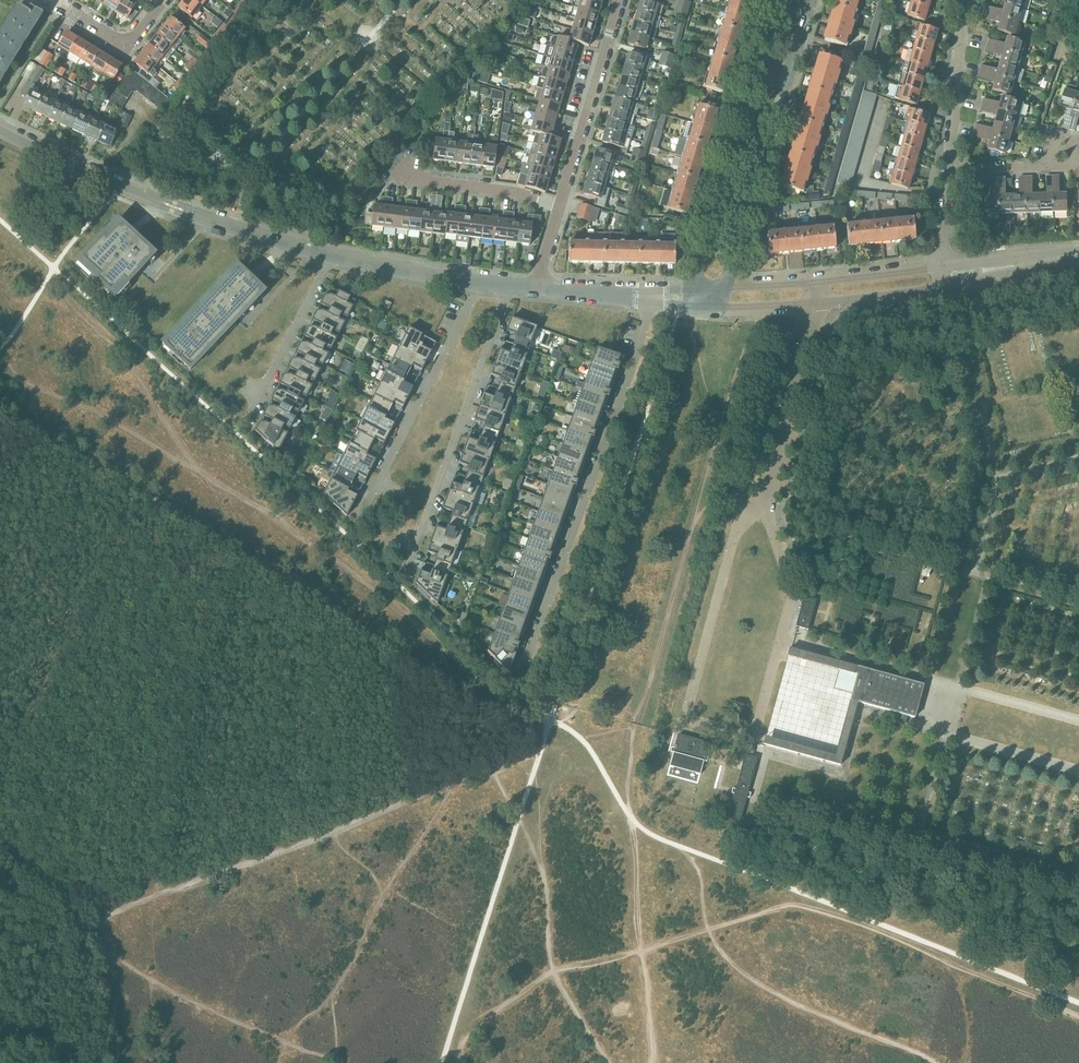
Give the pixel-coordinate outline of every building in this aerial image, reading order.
[(105,5),(116,12),(123,0),(108,0),(105,5)] [(116,12),(127,19),(135,5),(138,0),(123,0),(116,12)] [(179,8),(182,10),(192,18),(201,6),(194,0),(186,0),(179,8)] [(573,4),(573,7),(598,14),(601,4),(587,0),(574,0),(573,4)] [(638,11),(660,17),(663,6),(644,0),(641,0),(638,11)] [(678,0),(676,5),(688,9),(690,4),(678,0)] [(720,26),(740,32),(749,2),(742,0),(728,0),(720,26)] [(834,8),(856,14),(860,0),(836,0),(834,8)] [(911,3),(928,8),(930,0),(912,0),(911,3)] [(1006,4),(1023,9),(1026,0),(1007,0),(1006,4)] [(242,1),(233,12),(237,15),(246,4),(242,1)] [(911,3),(907,15),(924,20),(928,8),(911,3)] [(986,6),(984,12),(1020,22),(1023,9),(1006,4),(1004,11),(986,6)] [(676,5),(674,13),(680,15),(686,17),(688,9),(676,5)] [(0,37),(0,82),(39,19),(40,20),(43,14),(31,6),(27,11),(21,8),(19,6),(0,37)] [(568,13),(567,16),(595,24),(598,14),(573,7),(572,7),(571,13),(568,13)] [(834,8),(824,40),(846,47),(856,14),(834,8)] [(530,11),(528,16),(534,18),(536,11),(531,10),(530,11)] [(638,11),(634,22),(656,28),(660,17),(638,11)] [(233,12),(224,24),(228,27),(237,15),(233,12)] [(984,12),(983,18),(1000,23),(998,30),(1009,34),(1016,36),(1020,22),(984,12)] [(567,17),(565,21),(574,23),(572,29),(572,30),(592,35),(595,25),(595,24),(567,16),(567,17)] [(171,18),(163,28),(177,39),(182,42),(186,37),(181,34),(185,29),(171,18)] [(523,18),(517,24),(525,26),(528,27),(530,20),(529,19),(527,19),(523,18)] [(634,22),(631,34),(648,39),(653,41),(656,28),(634,22)] [(678,23),(675,34),(681,35),(684,25),(678,23)] [(224,24),(214,36),(218,39),(228,27),(224,24)] [(516,27),(515,32),(522,34),(525,26),(517,24),(516,27)] [(912,30),(911,37),(916,38),(933,43),(937,31),(935,30),(916,25),(915,31),(912,30)] [(720,26),(711,56),(731,62),(740,32),(720,26)] [(163,28),(156,37),(170,48),(174,51),(178,47),(182,42),(177,39),(163,28)] [(562,34),(560,37),(578,43),(582,44),(588,46),(592,35),(572,30),(570,36),(562,34)] [(67,32),(55,52),(65,58),(69,52),(77,38),(67,32)] [(631,34),(628,44),(645,49),(648,39),(631,34)] [(675,34),(671,45),(677,46),(681,35),(675,34)] [(202,35),(197,40),(207,48),(212,43),(202,35)] [(552,37),(551,42),(551,46),(575,53),(578,43),(560,37),(554,35),(552,37)] [(156,37),(149,46),(163,57),(167,60),(171,56),(166,52),(170,48),(156,37)] [(988,39),(987,45),(1022,56),(1026,42),(1008,37),(1006,44),(989,39),(988,39)] [(77,38),(69,52),(80,59),(88,45),(77,38)] [(916,38),(912,50),(930,55),(933,43),(916,38)] [(88,45),(80,59),(91,66),(99,52),(88,45)] [(497,45),(492,50),(503,54),(504,48),(497,45)] [(546,49),(544,55),(552,58),(572,64),(572,63),(575,53),(551,46),(547,45),(546,49)] [(987,45),(985,52),(1003,57),(1001,63),(1018,68),(1022,56),(987,45)] [(149,46),(142,54),(156,65),(159,61),(163,57),(149,46)] [(858,49),(856,56),(868,59),(870,53),(864,51),(858,49)] [(908,51),(905,61),(926,68),(930,55),(912,50),(909,49),(908,51)] [(47,52),(40,63),(46,67),(52,56),(47,52)] [(91,66),(88,70),(99,77),(102,73),(110,59),(99,52),(91,66)] [(662,52),(660,58),(673,62),(675,56),(662,52)] [(628,53),(625,65),(643,70),(647,72),(650,60),(628,53)] [(142,54),(135,63),(141,69),(144,70),(139,76),(145,81),(149,83),(157,73),(153,69),(156,65),(142,54)] [(542,62),(541,66),(544,67),(569,74),(572,64),(552,58),(544,55),(542,62)] [(193,56),(189,62),(193,66),(198,60),(193,56)] [(711,56),(703,86),(705,87),(712,89),(722,92),(731,62),(711,56)] [(820,56),(810,89),(832,95),(842,62),(820,56)] [(660,58),(658,65),(671,69),(673,62),(660,58)] [(110,59),(102,73),(119,83),(123,76),(117,73),(122,66),(110,59)] [(855,59),(853,65),(860,67),(866,69),(868,63),(855,59)] [(903,67),(901,73),(905,74),(923,80),(926,68),(905,61),(903,67)] [(189,62),(185,67),(189,71),(193,66),(189,62)] [(981,65),(979,71),(1015,81),(1021,83),(1025,70),(1018,68),(1001,63),(999,70),(981,65)] [(625,65),(621,76),(639,81),(643,70),(625,65)] [(38,66),(29,81),(35,85),(44,70),(38,66)] [(543,69),(541,73),(541,77),(566,85),(566,84),(569,74),(544,67),(543,69)] [(857,78),(856,81),(862,83),(863,80),(864,77),(864,74),(865,72),(866,69),(860,67),(859,70),(858,72),(858,73),(857,75),(857,77),(857,78)] [(59,70),(57,74),(62,77),(66,70),(61,68),(59,70)] [(475,69),(472,80),(480,82),(483,72),(475,69)] [(1049,70),(1047,76),(1052,78),(1055,72),(1049,70)] [(128,71),(119,86),(131,93),(137,92),(145,81),(139,76),(137,74),(132,71),(128,71)] [(469,71),(454,87),(468,89),(469,79),(470,71),(469,71)] [(979,71),(978,77),(995,82),(993,89),(1004,93),(1011,95),(1015,81),(979,71)] [(873,72),(871,78),(879,81),(881,75),(873,72)] [(72,73),(68,80),(73,82),(76,76),(72,73)] [(901,73),(898,86),(919,92),(923,80),(905,74),(901,73)] [(535,75),(532,84),(535,85),(534,87),(563,95),(566,85),(541,77),(535,75)] [(181,76),(176,82),(181,86),(185,80),(181,76)] [(621,76),(618,86),(640,93),(644,82),(639,81),(621,76)] [(60,79),(56,86),(61,88),(64,82),(60,79)] [(83,79),(79,86),(84,88),(88,82),(83,79)] [(871,79),(868,89),(876,91),(879,81),(871,79)] [(145,81),(137,92),(143,96),(151,85),(149,83),(145,81)] [(1061,107),(1068,109),(1063,127),(1069,129),(1078,95),(1078,94),(1075,93),(1076,87),(1073,86),(1068,84),(1067,86),(1066,90),(1061,107)] [(151,85),(143,96),(149,101),(157,90),(151,85)] [(72,86),(68,92),(73,95),(77,88),(72,86)] [(95,86),(91,92),(96,95),(99,88),(95,86)] [(119,86),(116,91),(128,98),(131,93),(119,86)] [(618,86),(615,97),(633,103),(635,97),(639,98),(640,93),(618,86)] [(898,86),(894,99),(916,105),(919,92),(898,86)] [(534,87),(533,91),(536,91),(534,98),(540,100),(560,105),(563,95),(534,87)] [(28,97),(23,106),(36,112),(42,98),(44,95),(45,92),(46,91),(39,88),(37,92),(31,89),(28,97)] [(810,89),(800,121),(823,128),(832,95),(810,89)] [(157,90),(149,101),(154,105),(163,94),(157,90)] [(116,91),(112,98),(124,105),(128,98),(116,91)] [(863,91),(861,97),(874,101),(875,95),(863,91)] [(42,98),(36,112),(48,118),(54,106),(56,101),(58,97),(45,92),(44,95),(42,98)] [(84,92),(80,99),(85,102),(89,95),(84,92)] [(163,94),(154,105),(160,109),(161,110),(169,99),(163,94)] [(1069,129),(1075,131),(1078,117),(1078,95),(1069,129)] [(983,98),(982,104),(1017,115),(1021,116),(1025,103),(1021,101),(1003,96),(1001,103),(983,98)] [(615,97),(612,109),(634,115),(636,116),(638,109),(635,108),(637,104),(633,103),(615,97)] [(861,97),(859,104),(872,107),(874,101),(861,97)] [(112,98),(108,104),(114,107),(120,111),(124,105),(112,98)] [(96,99),(93,104),(98,107),(101,102),(96,99)] [(528,107),(528,108),(556,116),(560,105),(540,100),(538,106),(529,104),(528,107)] [(54,106),(48,118),(61,123),(64,116),(68,107),(56,101),(54,106)] [(859,104),(858,110),(870,114),(872,107),(859,104)] [(982,104),(980,111),(998,116),(996,123),(1013,128),(1017,115),(982,104)] [(696,106),(687,139),(707,145),(716,112),(704,108),(699,106),(699,107),(696,106)] [(64,116),(61,123),(73,129),(81,113),(68,107),(64,116)] [(528,108),(527,112),(535,114),(534,120),(533,120),(553,126),(556,116),(528,108)] [(612,109),(608,119),(631,126),(634,115),(612,109)] [(908,109),(905,121),(908,122),(925,127),(929,115),(908,109)] [(858,110),(856,117),(868,120),(870,114),(858,110)] [(81,113),(73,129),(86,135),(93,118),(81,113)] [(125,114),(120,125),(126,128),(131,116),(125,114)] [(660,114),(656,130),(662,132),(667,115),(660,114)] [(435,139),(433,160),(445,161),(446,161),(449,132),(451,118),(445,117),(443,131),(442,140),(435,139)] [(856,117),(854,123),(866,126),(868,120),(856,117)] [(93,118),(86,135),(98,141),(105,124),(106,121),(101,118),(99,121),(93,118)] [(608,119),(605,130),(631,138),(634,127),(631,126),(608,119)] [(523,124),(522,129),(530,131),(532,132),(550,137),(550,136),(553,126),(533,120),(532,127),(523,124)] [(800,121),(791,154),(813,160),(823,128),(800,121)] [(908,122),(904,134),(922,139),(925,127),(908,122)] [(503,123),(501,133),(507,135),(510,125),(507,124),(503,123)] [(854,123),(852,129),(864,133),(866,126),(854,123)] [(976,124),(974,130),(1009,140),(1013,128),(996,123),(994,129),(976,124)] [(105,124),(98,141),(110,147),(118,130),(105,124)] [(852,129),(850,136),(863,139),(864,133),(852,129)] [(605,130),(602,142),(628,150),(631,138),(605,130)] [(974,130),(972,136),(990,142),(988,149),(1006,154),(1009,140),(974,130)] [(449,132),(446,161),(457,163),(460,142),(453,141),(454,132),(449,132)] [(532,132),(532,134),(533,136),(534,137),(533,140),(532,143),(558,150),(561,140),(555,138),(550,136),(550,137),(532,132)] [(501,133),(500,140),(508,142),(509,135),(507,135),(501,133)] [(460,142),(457,163),(458,163),(469,164),(473,135),(468,134),(467,143),(460,142)] [(904,134),(900,146),(918,151),(922,139),(904,134)] [(473,135),(469,164),(470,164),(482,166),(484,145),(477,144),(479,135),(474,135),(473,135)] [(850,136),(848,142),(861,146),(863,139),(850,136)] [(484,145),(482,166),(494,167),(494,166),(496,154),(497,143),(498,138),(492,137),(491,146),(485,145),(484,145)] [(680,138),(675,155),(681,157),(677,172),(676,174),(696,180),(707,145),(687,139),(686,140),(680,138)] [(643,141),(640,151),(646,153),(649,143),(644,141),(643,141)] [(653,141),(651,147),(655,149),(657,149),(659,143),(653,141)] [(848,142),(847,149),(859,152),(861,146),(848,142)] [(528,148),(526,152),(554,161),(558,150),(532,143),(531,149),(528,148)] [(900,146),(897,158),(915,163),(918,151),(900,146)] [(633,149),(631,156),(644,159),(646,153),(640,151),(633,149)] [(847,149),(845,155),(857,159),(859,152),(847,149)] [(596,150),(593,160),(611,166),(612,161),(618,163),(620,157),(596,150)] [(526,152),(525,156),(528,157),(526,164),(531,165),(551,171),(554,161),(526,152)] [(791,154),(781,186),(803,193),(813,160),(791,154)] [(845,155),(843,161),(855,165),(857,159),(845,155)] [(499,156),(497,166),(504,168),(504,169),(507,159),(499,156)] [(631,156),(629,162),(642,165),(644,159),(631,156)] [(895,163),(893,171),(911,176),(915,163),(897,158),(895,158),(894,163),(895,163)] [(593,160),(590,171),(612,178),(615,167),(611,166),(593,160)] [(843,161),(841,168),(853,171),(855,165),(843,161)] [(521,169),(520,173),(548,182),(551,171),(531,165),(526,164),(523,163),(521,169)] [(841,168),(839,174),(852,178),(853,171),(841,168)] [(180,169),(178,175),(187,179),(190,173),(180,169)] [(889,170),(888,176),(891,176),(889,182),(891,183),(891,184),(907,189),(911,176),(893,171),(889,170)] [(590,171),(586,182),(605,188),(606,182),(611,184),(612,178),(590,171)] [(519,177),(517,184),(525,187),(545,193),(548,182),(520,173),(519,177)] [(676,174),(666,207),(669,208),(668,208),(675,210),(686,214),(696,180),(676,174)] [(839,174),(837,181),(850,185),(852,178),(839,174)] [(1047,194),(1041,194),(1042,212),(1055,212),(1053,175),(1046,176),(1047,194)] [(1059,175),(1053,175),(1055,212),(1068,212),(1067,193),(1060,194),(1059,175)] [(1020,195),(1014,195),(1015,213),(1028,213),(1026,176),(1019,176),(1020,195)] [(1032,176),(1026,176),(1028,213),(1042,212),(1041,194),(1033,195),(1032,176)] [(986,207),(984,207),(984,218),(1000,218),(1000,214),(1001,214),(1000,177),(993,177),(993,196),(986,196),(986,207)] [(1005,177),(1000,177),(1001,214),(1015,213),(1014,195),(1006,196),(1005,177)] [(827,179),(824,190),(830,192),(834,181),(827,179)] [(586,182),(583,194),(596,197),(594,204),(605,207),(610,189),(609,189),(605,188),(586,182)] [(809,189),(805,189),(807,200),(807,201),(819,199),(819,198),(819,192),(814,192),(813,188),(813,186),(808,187),(809,189)] [(423,211),(420,232),(432,233),(433,233),(437,196),(432,195),(429,212),(423,211)] [(617,204),(615,211),(628,214),(633,196),(628,195),(625,206),(617,204)] [(437,196),(433,233),(445,235),(445,234),(447,214),(440,213),(442,196),(437,196)] [(364,212),(362,224),(371,226),(384,227),(387,197),(382,197),(381,206),(374,205),(373,213),(364,212)] [(387,197),(384,227),(396,229),(399,208),(392,207),(393,198),(387,197)] [(399,208),(396,229),(408,230),(412,200),(406,200),(405,209),(399,208)] [(412,200),(408,230),(420,232),(423,211),(416,210),(417,201),(412,200)] [(580,204),(578,211),(591,214),(593,208),(580,204)] [(447,214),(445,234),(457,235),(461,206),(460,206),(455,205),(454,214),(447,213),(447,214)] [(457,235),(456,243),(468,244),(469,237),(472,216),(471,216),(464,215),(466,206),(461,206),(457,235)] [(472,216),(469,237),(481,238),(484,209),(479,208),(478,217),(472,216)] [(591,214),(589,221),(595,223),(599,209),(593,208),(591,214)] [(484,209),(481,238),(493,240),(495,219),(489,218),(490,209),(484,209)] [(495,219),(493,240),(505,241),(509,212),(503,211),(502,220),(496,219),(495,219)] [(578,211),(576,217),(589,221),(591,214),(578,211)] [(509,212),(505,241),(517,243),(520,222),(513,221),(514,212),(509,212)] [(520,222),(517,243),(530,244),(533,215),(528,214),(527,223),(520,222)] [(105,233),(78,263),(84,268),(92,276),(106,289),(111,293),(115,297),(120,292),(128,284),(140,271),(141,270),(146,264),(147,263),(149,261),(152,257),(155,254),(134,234),(127,228),(118,219),(113,224),(105,233)] [(894,221),(880,223),(882,243),(915,240),(913,220),(898,221),(897,219),(894,219),(894,221)] [(861,225),(846,227),(849,247),(882,243),(880,223),(865,225),(864,222),(861,222),(861,225)] [(814,230),(800,231),(802,251),(835,248),(833,228),(818,230),(818,227),(814,227),(814,230)] [(781,233),(767,235),(768,255),(802,251),(800,231),(785,233),(785,230),(781,230),(781,233)] [(569,250),(569,262),(587,262),(604,263),(605,242),(605,233),(587,233),(587,241),(569,241),(569,243),(569,250)] [(605,242),(604,263),(639,263),(639,242),(622,242),(623,234),(605,233),(605,242)] [(639,242),(639,263),(675,264),(675,252),(675,246),(675,243),(675,234),(660,234),(660,235),(660,236),(640,235),(639,242)] [(172,333),(162,343),(165,346),(171,351),(173,354),(178,359),(179,359),(181,361),(191,370),(201,359),(237,321),(238,319),(239,318),(244,313),(245,312),(247,311),(264,292),(265,291),(255,282),(252,279),(246,273),(237,265),(236,265),(219,284),(208,294),(172,333)] [(322,301),(320,304),(321,305),(321,304),(330,308),(347,317),(356,301),(339,292),(338,293),(335,298),(331,296),(325,296),(326,295),(325,295),(324,296),(322,296),(322,301)] [(386,300),(383,307),(388,309),(391,303),(386,300)] [(314,317),(312,320),(313,321),(313,320),(321,325),(339,334),(347,317),(330,308),(330,309),(327,314),(323,311),(317,312),(318,311),(317,311),(316,312),(314,312),(314,317)] [(511,318),(505,334),(506,335),(507,331),(514,333),(514,334),(517,334),(514,342),(513,344),(514,344),(529,350),(537,327),(514,319),(511,318)] [(379,319),(377,330),(385,331),(387,321),(379,319)] [(306,333),(304,336),(305,336),(313,340),(331,349),(339,334),(321,325),(322,325),(319,330),(315,327),(309,328),(310,327),(309,327),(308,328),(306,328),(306,333)] [(408,328),(399,347),(426,361),(431,352),(424,348),(422,347),(427,337),(408,328)] [(361,336),(354,349),(357,350),(362,353),(365,347),(368,341),(368,340),(361,336)] [(298,349),(296,352),(297,352),(305,356),(323,365),(331,349),(313,340),(313,341),(311,346),(307,343),(301,344),(301,343),(301,342),(300,344),(297,344),(298,349)] [(501,346),(495,362),(514,369),(521,372),(529,350),(514,344),(513,344),(510,354),(507,353),(508,353),(500,350),(502,347),(501,346)] [(399,347),(389,365),(408,374),(412,366),(414,367),(421,370),(421,371),(426,361),(399,347)] [(597,348),(592,362),(617,372),(618,370),(620,365),(622,358),(597,348)] [(553,350),(551,357),(556,359),(559,352),(553,350)] [(289,365),(288,368),(297,372),(314,381),(315,379),(323,365),(305,356),(305,357),(303,361),(298,359),(293,360),(293,359),(293,358),(292,360),(289,360),(289,365)] [(495,362),(489,379),(490,379),(491,375),(498,378),(499,378),(501,379),(497,388),(513,394),(521,372),(514,369),(495,362)] [(592,362),(587,376),(612,385),(613,384),(615,378),(617,372),(592,362)] [(389,365),(380,383),(408,397),(413,388),(405,384),(403,383),(408,374),(389,365)] [(281,381),(279,384),(280,384),(289,388),(306,398),(314,381),(297,372),(297,373),(294,377),(290,375),(285,375),(284,374),(284,376),(281,376),(281,381)] [(577,384),(575,387),(582,389),(607,399),(608,398),(607,397),(607,398),(604,397),(606,390),(610,391),(609,391),(610,392),(612,385),(587,376),(584,384),(577,381),(576,384),(577,384)] [(380,383),(371,401),(389,410),(393,402),(396,403),(402,406),(403,407),(408,397),(380,383)] [(273,397),(271,400),(272,400),(281,404),(298,413),(306,398),(289,388),(289,389),(286,393),(282,391),(276,391),(277,390),(276,390),(275,392),(273,392),(273,397)] [(485,391),(479,407),(505,416),(513,394),(497,388),(494,398),(492,397),(485,394),(486,391),(485,391)] [(582,389),(577,403),(603,412),(605,406),(607,400),(607,399),(582,389)] [(333,392),(330,397),(338,401),(340,396),(333,392)] [(371,401),(361,419),(389,433),(394,424),(393,423),(387,420),(385,419),(389,410),(371,401)] [(577,403),(572,417),(598,426),(598,425),(600,419),(603,412),(577,403)] [(265,412),(263,416),(264,416),(272,420),(290,429),(298,413),(281,404),(280,404),(281,404),(278,409),(274,407),(268,407),(269,406),(268,406),(267,408),(265,408),(265,412)] [(479,407),(474,423),(475,420),(483,422),(485,423),(481,433),(497,438),(505,416),(479,407)] [(326,408),(322,415),(324,420),(327,421),(332,411),(326,408)] [(529,413),(526,423),(535,426),(537,419),(538,417),(529,413)] [(572,417),(567,430),(593,439),(593,438),(595,432),(598,426),(572,417)] [(361,419),(352,437),(371,446),(375,438),(377,439),(384,443),(389,433),(361,419)] [(257,428),(255,431),(278,452),(290,429),(272,420),(273,420),(270,425),(266,423),(260,423),(260,422),(259,424),(256,424),(257,428)] [(567,430),(562,443),(588,452),(590,446),(592,441),(593,439),(567,430)] [(469,435),(463,451),(489,460),(497,438),(481,433),(478,442),(476,441),(469,439),(470,435),(469,435)] [(352,437),(343,455),(371,469),(376,460),(375,459),(368,456),(366,455),(371,446),(352,437)] [(562,443),(557,457),(560,458),(583,467),(583,465),(586,460),(586,458),(588,452),(562,443)] [(463,451),(458,467),(458,468),(460,464),(467,467),(467,466),(469,467),(465,477),(481,482),(489,460),(463,451)] [(338,453),(329,471),(334,473),(352,483),(356,474),(359,475),(365,479),(366,479),(371,469),(343,455),(338,453)] [(557,458),(553,471),(578,480),(580,474),(583,468),(583,467),(560,458),(557,457),(557,458)] [(553,471),(548,484),(573,494),(576,487),(578,481),(578,480),(553,471)] [(334,473),(323,494),(327,497),(347,516),(357,496),(356,496),(350,492),(348,491),(352,483),(334,473)] [(519,475),(514,487),(519,489),(523,476),(519,475)] [(453,479),(447,495),(473,505),(481,482),(465,477),(462,486),(460,486),(460,485),(453,483),(454,479),(453,479)] [(506,478),(502,488),(510,490),(513,481),(506,478)] [(548,484),(543,498),(568,507),(569,506),(571,500),(573,494),(548,484)] [(447,495),(442,512),(444,508),(451,511),(453,511),(449,521),(465,527),(473,505),(447,495)] [(543,498),(538,512),(564,521),(566,514),(568,508),(568,507),(543,498)] [(538,512),(533,525),(559,534),(559,533),(561,527),(564,521),(538,512)] [(437,523),(432,540),(457,549),(465,527),(449,521),(446,531),(444,530),(437,527),(438,524),(437,523)] [(533,525),(528,539),(554,548),(556,541),(558,535),(559,534),(533,525)] [(528,539),(523,553),(549,562),(549,560),(551,554),(554,548),(528,539)] [(432,540),(426,556),(428,552),(435,555),(437,556),(434,565),(449,571),(457,549),(432,540)] [(492,547),(489,555),(497,558),(500,550),(492,547)] [(523,553),(518,566),(544,575),(544,574),(547,568),(549,562),(523,553)] [(422,568),(416,583),(437,604),(449,571),(434,565),(430,575),(428,574),(421,571),(422,568)] [(514,578),(514,579),(539,588),(542,582),(544,576),(544,575),(518,566),(514,578)] [(514,579),(509,593),(534,602),(535,601),(537,595),(539,588),(514,579)] [(509,593),(504,606),(530,615),(532,609),(534,603),(534,602),(509,593)] [(804,597),(796,626),(808,629),(816,600),(804,597)] [(504,606),(499,620),(525,629),(525,628),(527,622),(530,615),(504,606)] [(462,612),(459,619),(465,621),(467,614),(462,612)] [(499,620),(494,633),(520,642),(522,636),(524,630),(525,629),(499,620)] [(494,633),(487,652),(509,673),(509,672),(514,659),(517,649),(519,644),(520,642),(494,633)] [(792,651),(788,650),(786,657),(857,677),(864,679),(866,672),(792,651)] [(858,699),(856,705),(913,720),(915,713),(912,712),(917,694),(920,695),(922,688),(866,672),(864,679),(857,677),(852,697),(858,699)] [(835,758),(765,738),(763,745),(839,766),(856,705),(858,699),(852,697),(835,758)] [(678,734),(669,766),(676,768),(700,775),(701,769),(709,743),(678,734)] [(745,754),(752,756),(756,743),(749,741),(745,754)] [(734,791),(727,814),(743,819),(760,758),(752,756),(745,754),(734,791)]
